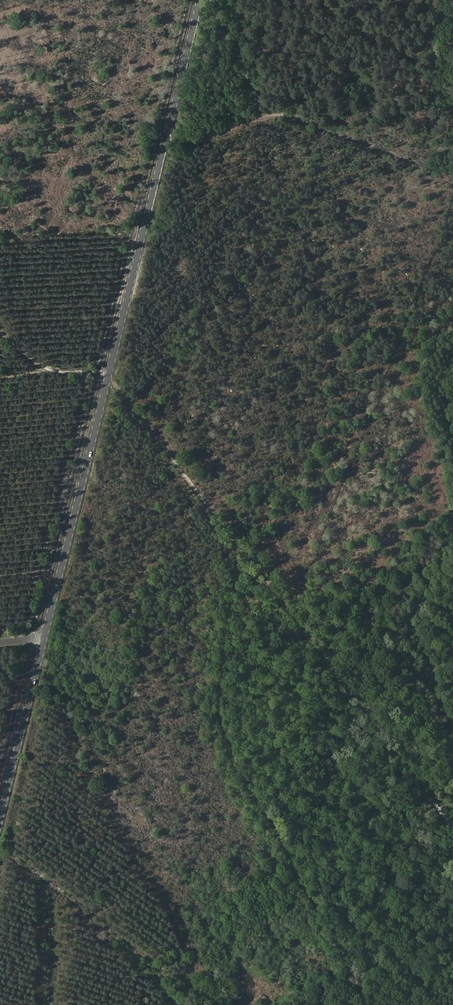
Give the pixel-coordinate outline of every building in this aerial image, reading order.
[(441,903),(428,908),(431,915),(444,911),(441,903)]
